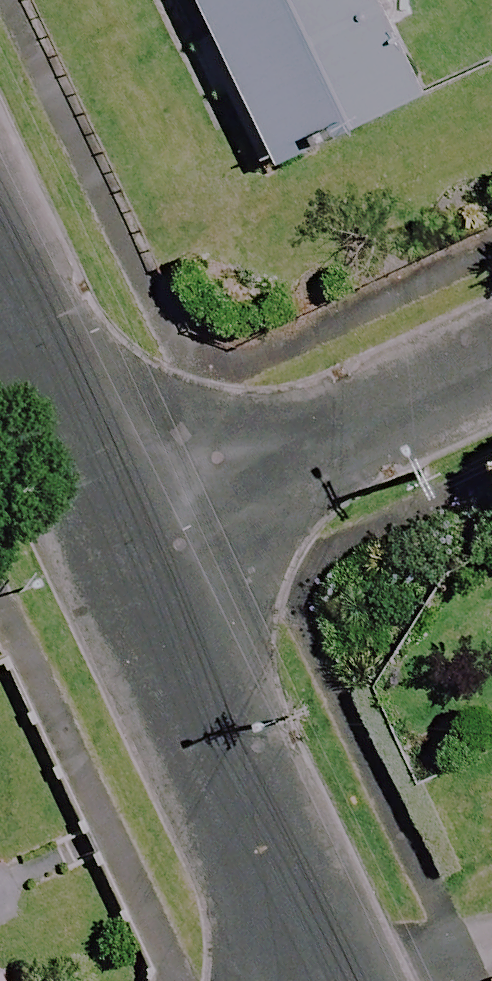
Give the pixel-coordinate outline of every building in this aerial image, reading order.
[(266,169),(417,98),(371,0),(186,0),(266,169)]
